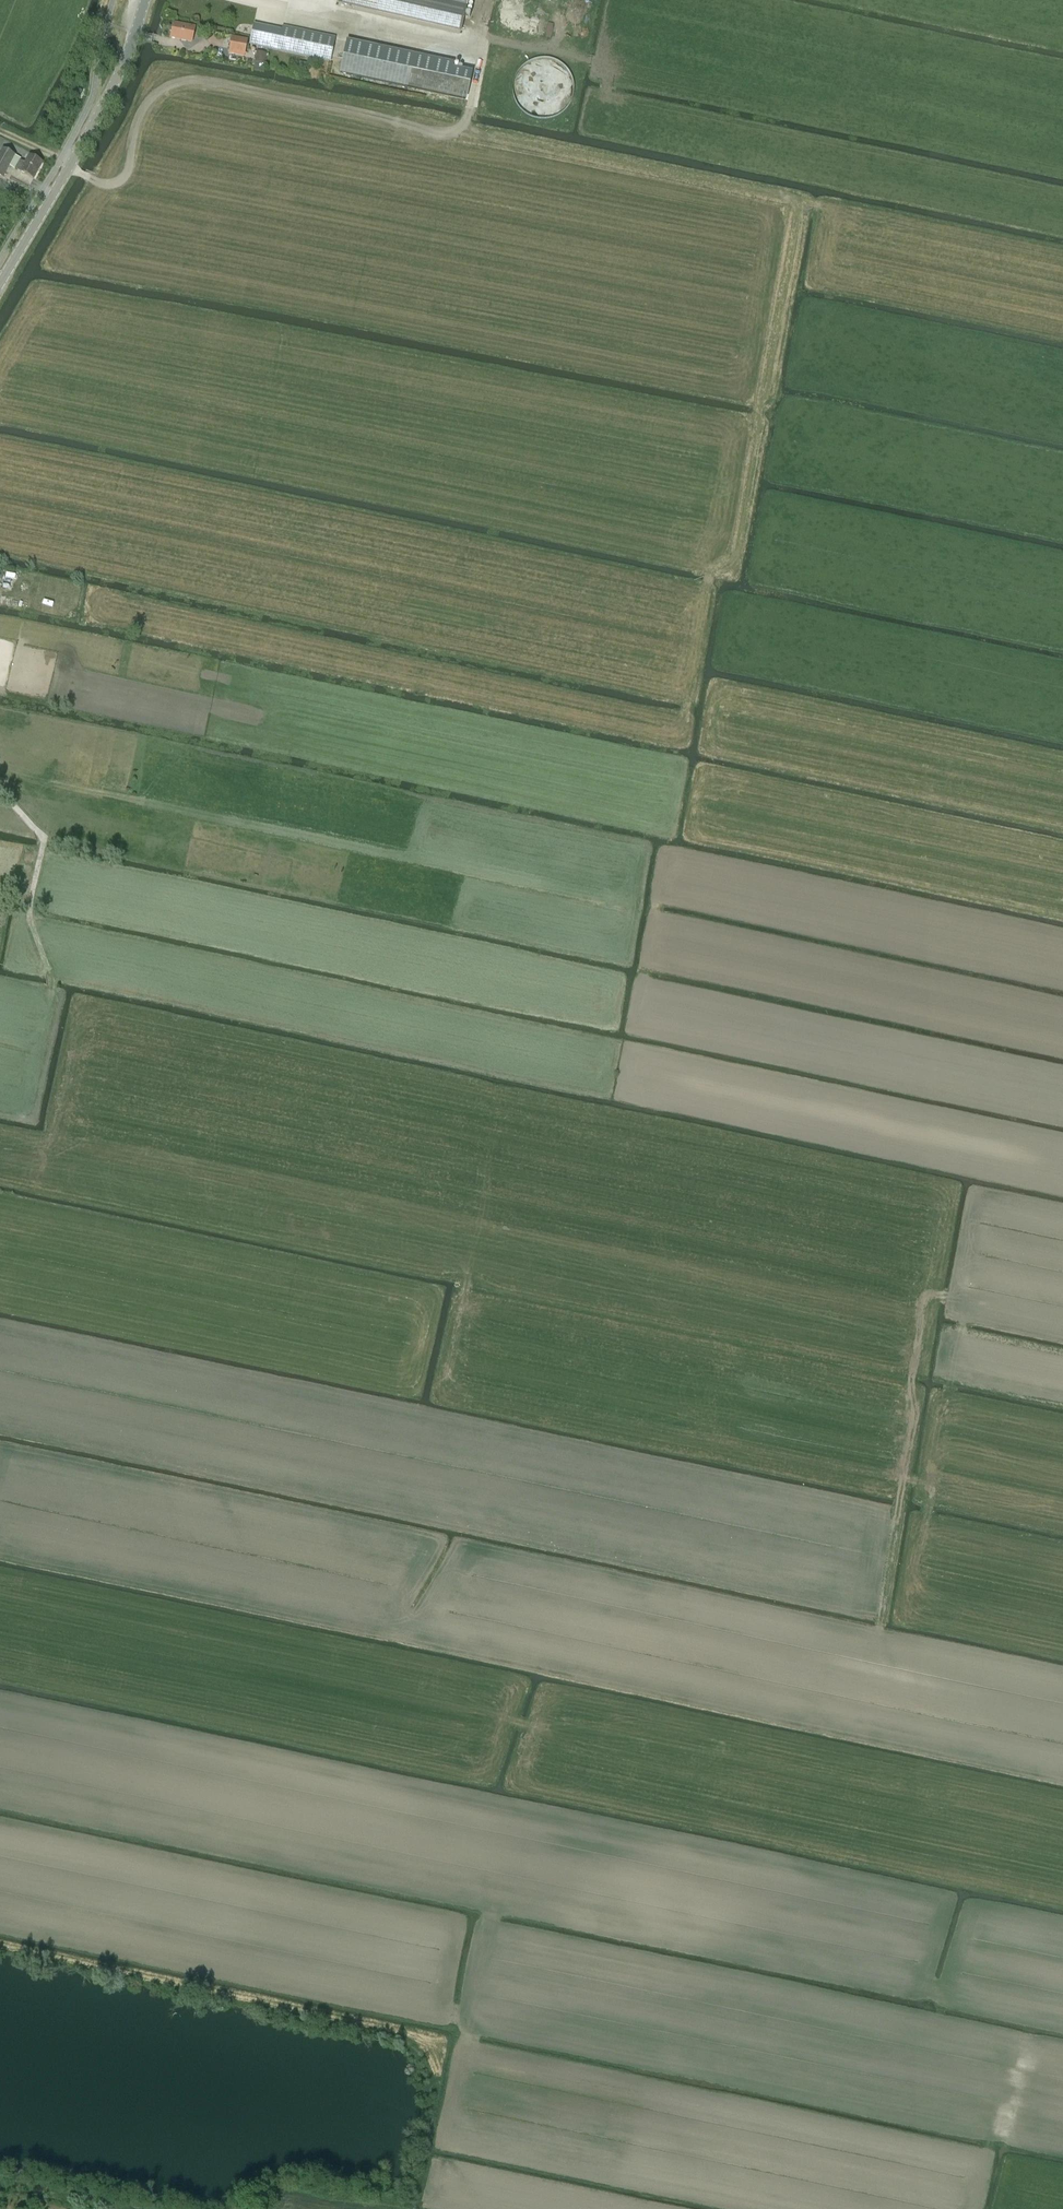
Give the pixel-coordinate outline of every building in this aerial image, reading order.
[(461,30),(467,0),(340,0),(340,3),(461,30)] [(171,38),(192,42),(195,28),(174,23),(171,38)] [(334,38),(282,28),(282,32),(254,26),(250,45),(329,61),(334,38)] [(232,38),(229,54),(244,57),(248,41),(232,38)] [(408,88),(408,87),(415,56),(347,41),(340,74),(408,88)] [(422,54),(432,93),(470,84),(460,45),(422,54)] [(257,51),(255,59),(264,61),(266,53),(257,51)] [(299,62),(298,69),(306,71),(308,64),(299,62)] [(0,161),(0,176),(4,178),(10,166),(15,169),(34,179),(43,163),(29,155),(25,164),(19,161),(21,159),(16,156),(6,151),(0,161)]
